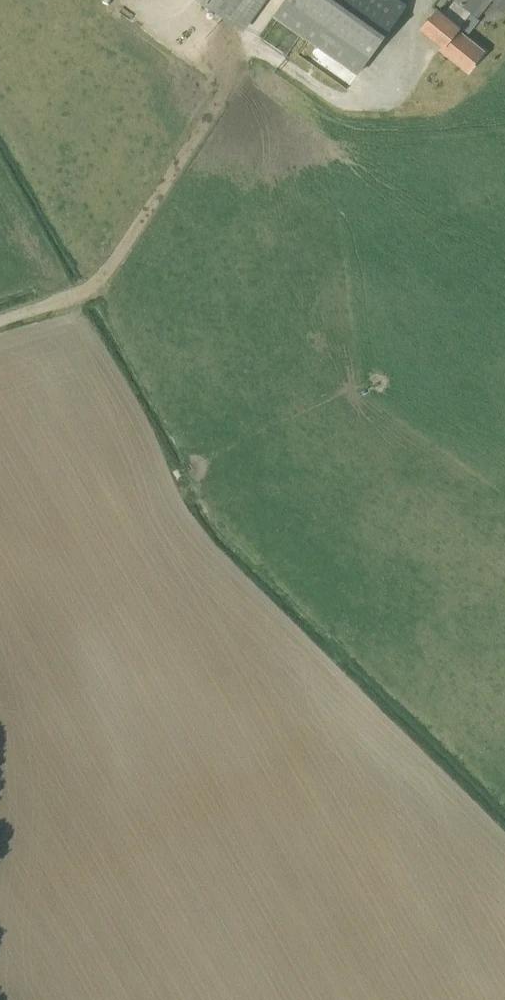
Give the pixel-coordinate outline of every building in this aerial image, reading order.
[(244,31),(266,0),(202,0),(244,31)] [(401,0),(284,0),(274,13),(356,73),(369,55),(406,4),(401,0)] [(455,0),(443,14),(437,10),(422,29),(443,45),(439,50),(468,73),(486,51),(459,30),(460,28),(459,27),(471,13),(478,19),(493,0),(455,0)] [(504,10),(504,0),(493,0),(504,10)] [(276,84),(260,87),(263,98),(278,94),(276,84)]
